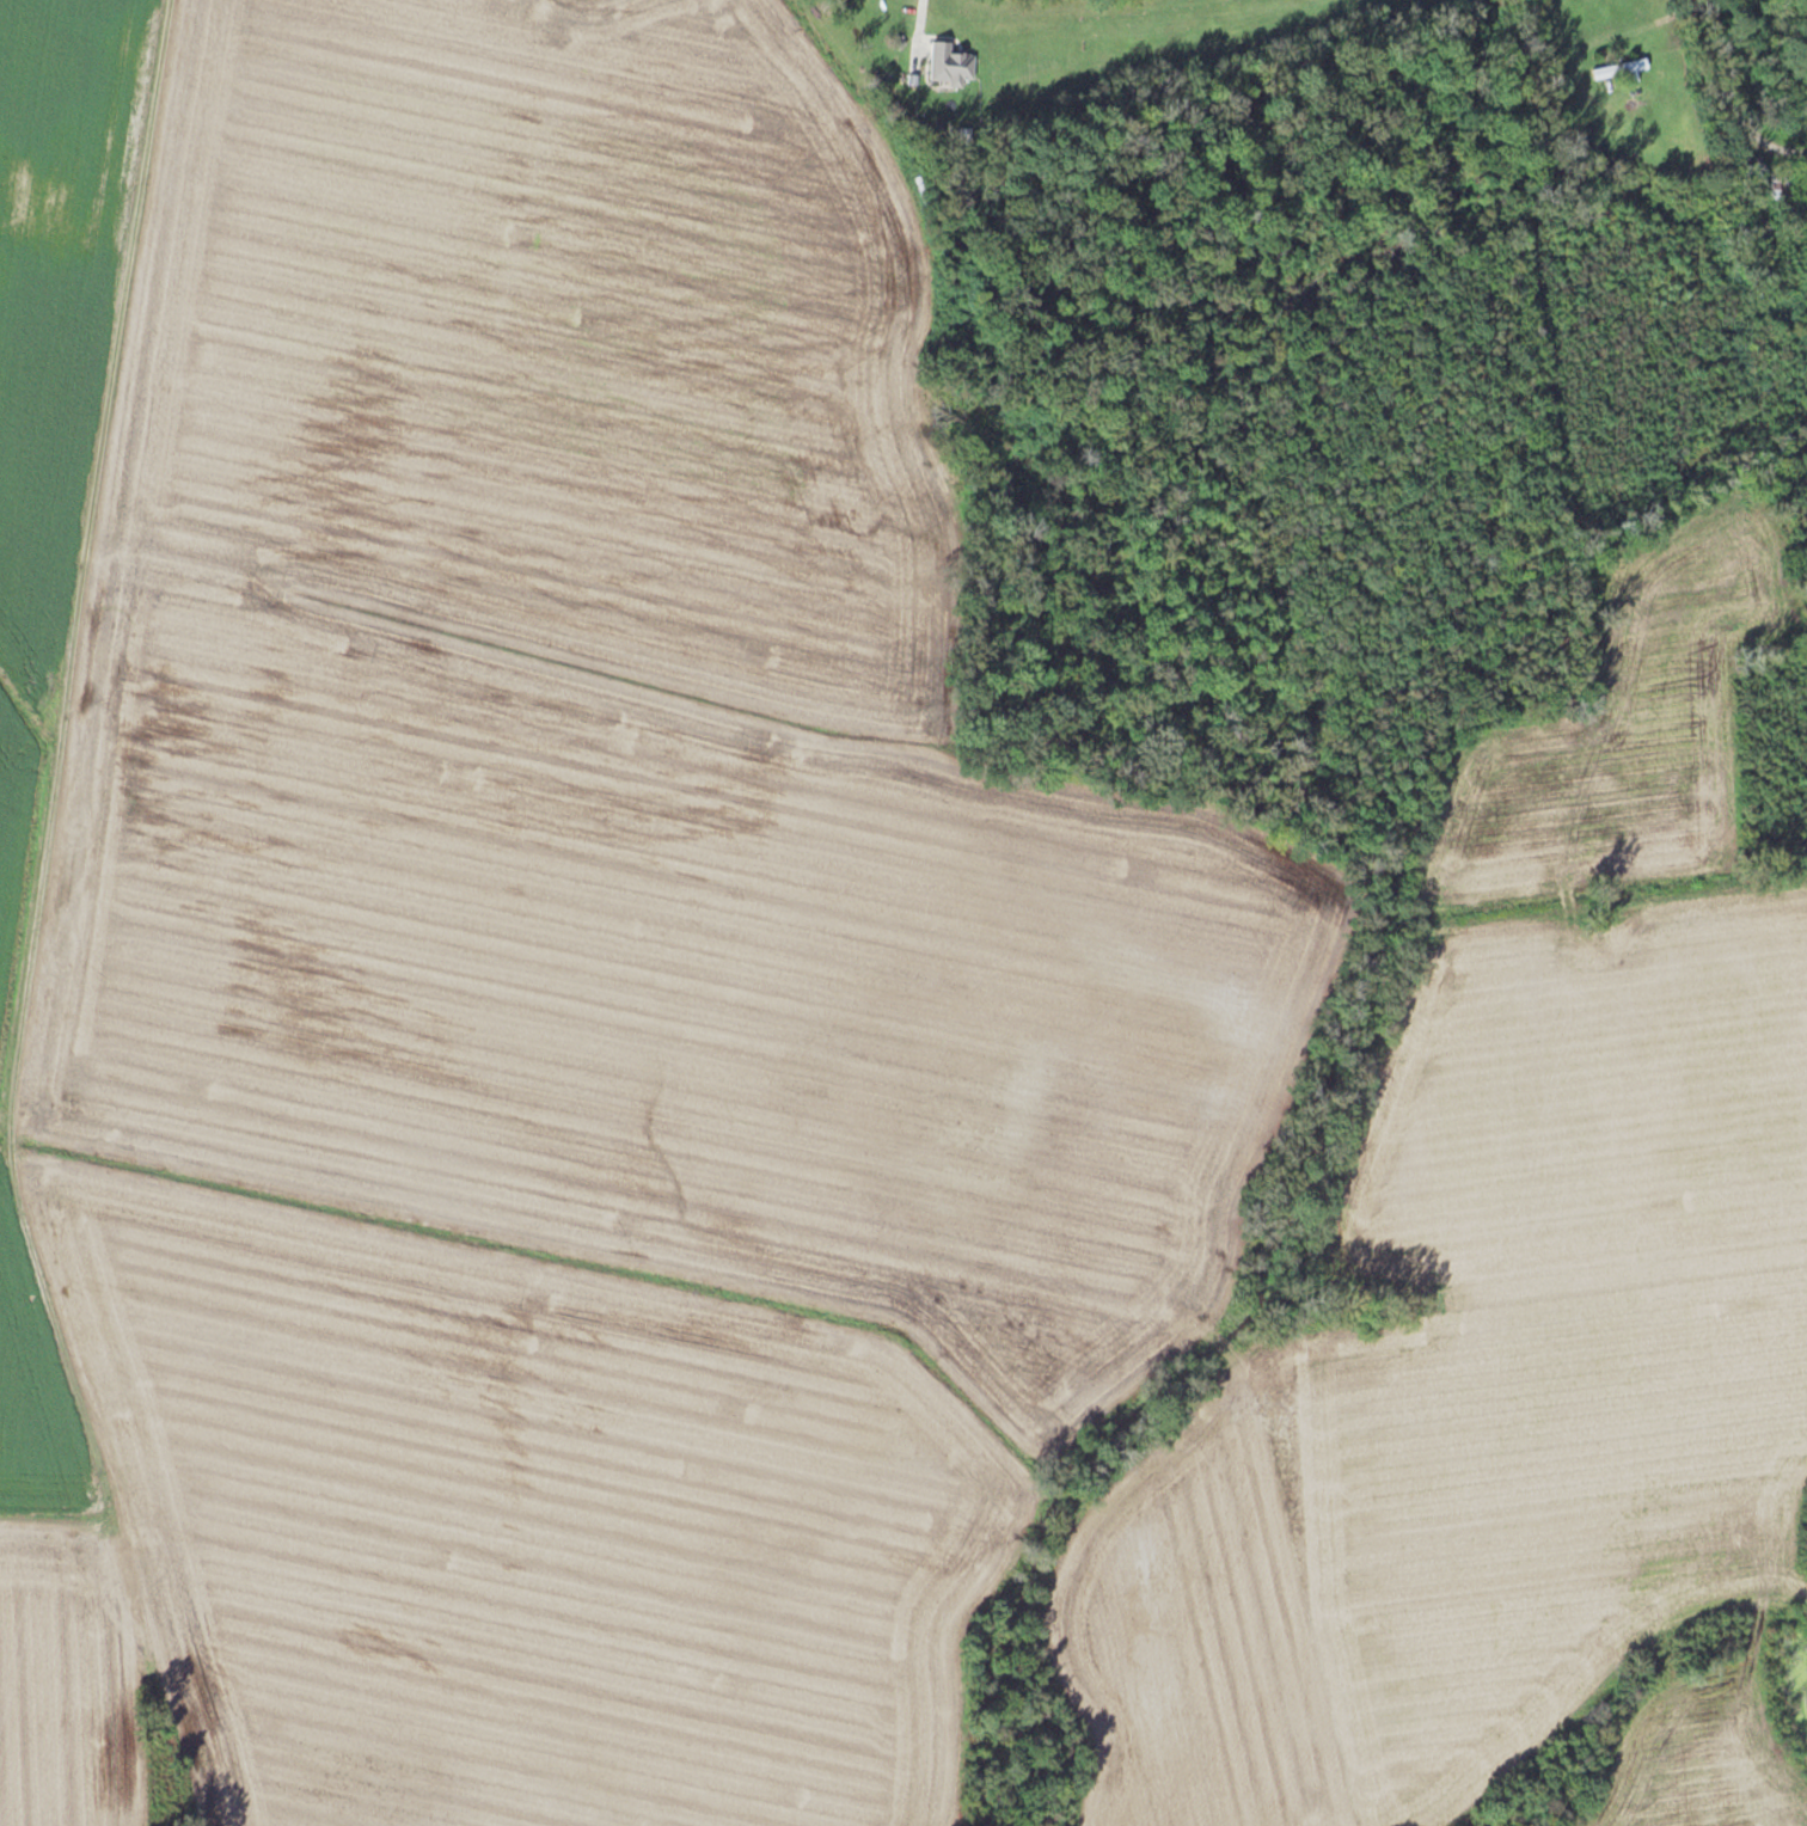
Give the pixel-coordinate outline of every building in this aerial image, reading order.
[(972,54),(950,53),(951,42),(929,40),(926,82),(970,85),(972,54)] [(1637,69),(1635,55),(1624,56),(1625,70),(1637,69)]
